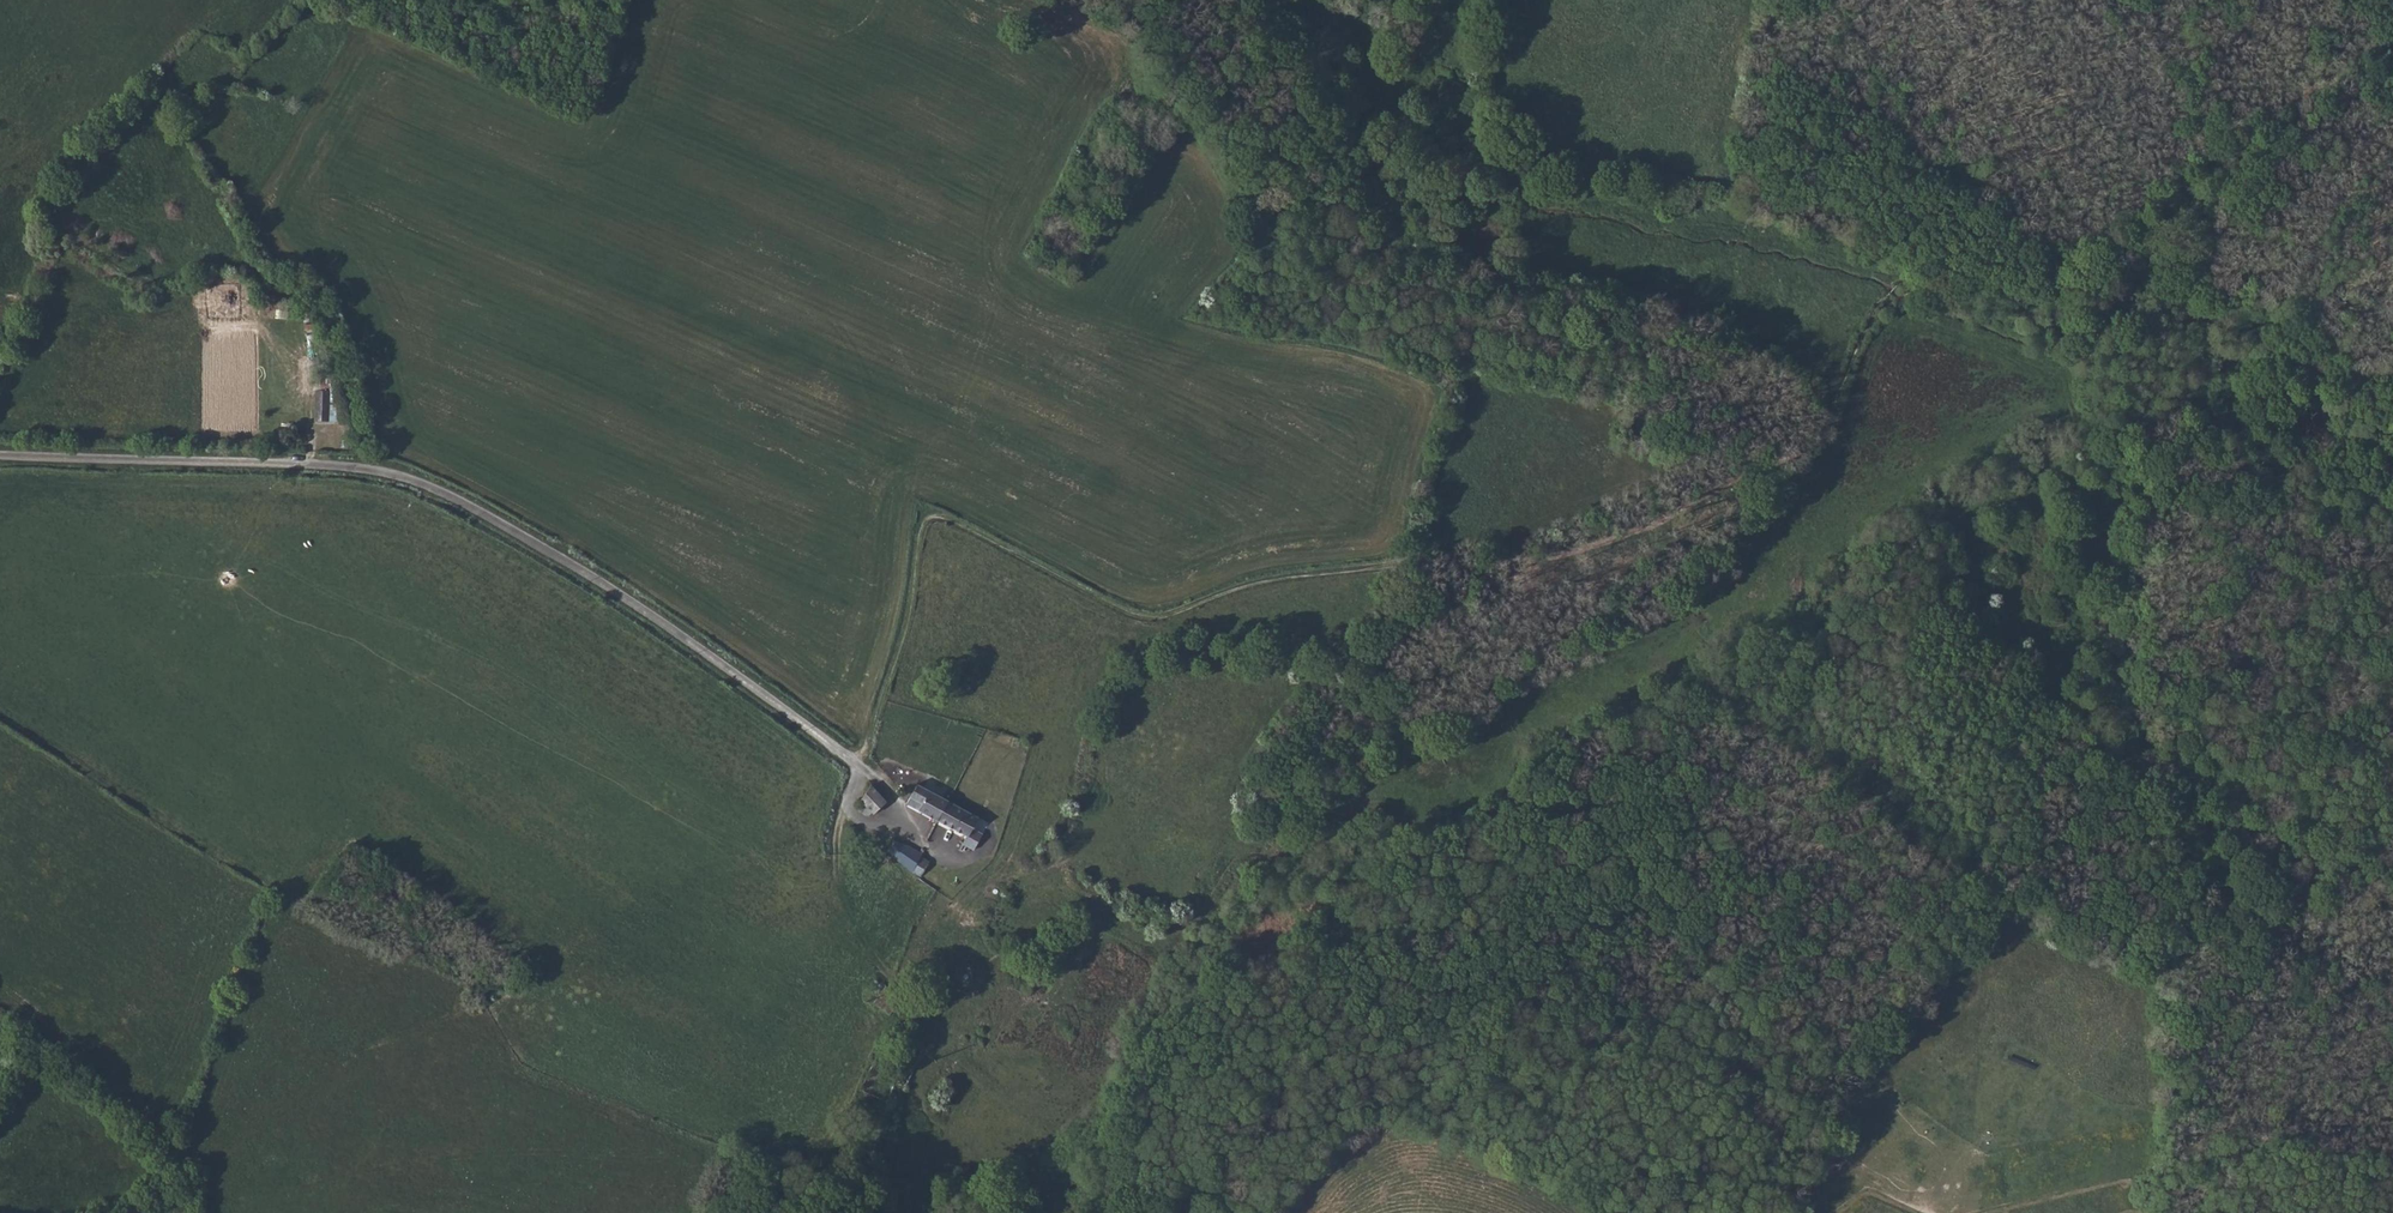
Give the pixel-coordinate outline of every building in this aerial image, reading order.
[(329,422),(329,393),(314,393),(313,421),(329,422)] [(933,779),(924,790),(935,799),(932,803),(950,816),(976,832),(982,837),(987,831),(981,826),(988,816),(933,779)] [(871,813),(875,818),(887,804),(872,787),(859,801),(865,808),(862,815),(868,817),(871,813)] [(976,832),(950,816),(938,832),(965,849),(967,845),(976,832)] [(921,878),(929,864),(911,848),(906,850),(894,842),(887,854),(921,878)]
